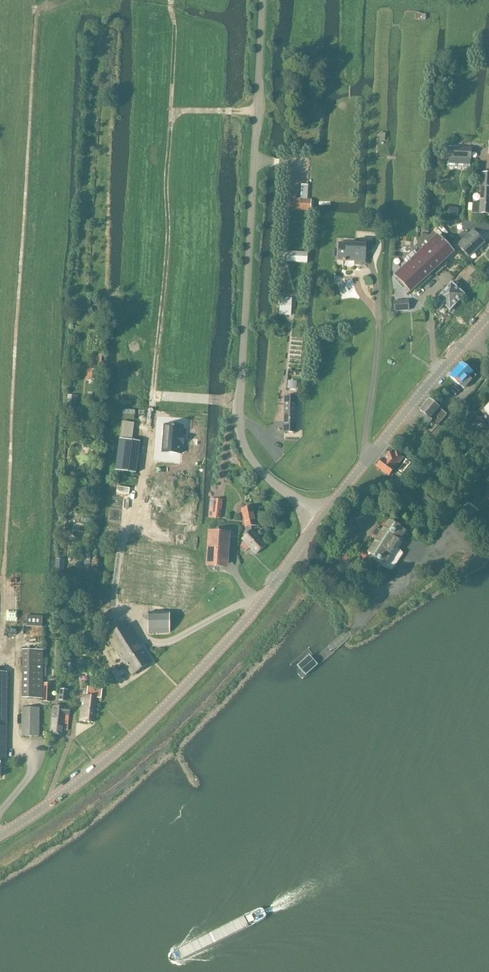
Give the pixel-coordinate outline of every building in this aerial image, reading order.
[(451,147),(451,158),(470,159),(471,159),(472,148),(451,147)] [(449,158),(448,168),(470,169),(470,159),(451,158),(449,158)] [(480,203),(472,202),(472,213),(474,213),(479,214),(488,214),(488,174),(482,173),(480,203)] [(310,211),(311,200),(290,199),(290,209),(310,211)] [(462,230),(465,230),(479,230),(480,223),(471,222),(463,221),(462,230)] [(484,243),(473,231),(473,232),(458,245),(458,246),(469,257),(468,256),(478,246),(479,247),(484,243)] [(408,263),(395,275),(411,292),(453,252),(437,236),(417,254),(414,251),(405,259),(408,263)] [(372,252),(372,239),(360,239),(360,244),(339,243),(338,260),(354,261),(354,265),(365,266),(366,251),(372,252)] [(308,262),(309,251),(288,250),(288,260),(308,262)] [(470,276),(476,282),(481,277),(474,271),(470,276)] [(437,300),(432,306),(436,310),(442,304),(450,311),(464,295),(451,283),(437,300)] [(291,315),(292,298),(280,297),(279,315),(291,315)] [(409,300),(393,301),(394,312),(409,311),(409,300)] [(449,376),(460,386),(464,389),(465,388),(476,376),(473,374),(472,373),(461,363),(449,376)] [(296,433),(296,398),(285,397),(284,432),(296,433)] [(429,400),(420,410),(422,412),(417,418),(426,426),(426,427),(432,431),(446,415),(439,408),(429,400)] [(461,430),(464,430),(467,429),(470,428),(473,427),(476,426),(479,424),(482,423),(485,422),(486,422),(488,425),(488,403),(485,407),(483,406),(461,430)] [(162,451),(180,452),(182,425),(164,424),(162,451)] [(428,433),(422,440),(431,447),(437,440),(444,431),(444,430),(439,426),(431,435),(428,433)] [(119,439),(115,470),(136,473),(140,442),(119,439)] [(388,476),(403,458),(396,453),(393,456),(389,453),(383,460),(382,459),(376,466),(388,476)] [(406,461),(398,471),(402,474),(407,478),(413,470),(408,466),(410,464),(406,461)] [(213,510),(212,511),(221,512),(222,502),(210,501),(210,510),(213,510)] [(466,501),(455,514),(459,517),(461,519),(468,525),(479,512),(471,505),(470,504),(466,501)] [(247,528),(248,535),(244,539),(246,542),(244,544),(242,546),(247,551),(251,547),(257,554),(266,546),(253,531),(252,527),(257,526),(254,506),(242,509),(245,529),(247,528)] [(415,523),(412,526),(412,527),(412,526),(415,529),(415,530),(418,526),(422,522),(419,519),(415,523)] [(389,521),(368,553),(384,563),(405,531),(389,521)] [(230,533),(208,531),(205,567),(228,569),(230,533)] [(169,632),(169,612),(165,612),(170,577),(171,567),(171,558),(159,558),(154,557),(153,567),(149,604),(149,613),(149,633),(169,632)] [(42,627),(42,616),(26,616),(26,626),(42,627)] [(132,675),(151,662),(127,625),(107,637),(132,675)] [(42,683),(33,683),(34,652),(22,652),(22,698),(33,699),(42,699),(42,683)] [(67,701),(68,691),(60,690),(59,701),(67,701)] [(83,696),(80,721),(93,722),(95,709),(96,698),(101,699),(102,695),(96,694),(93,694),(87,693),(86,696),(83,696)] [(54,707),(52,734),(62,735),(62,730),(67,730),(69,715),(69,709),(54,707)] [(39,736),(39,708),(22,708),(22,736),(39,736)]
